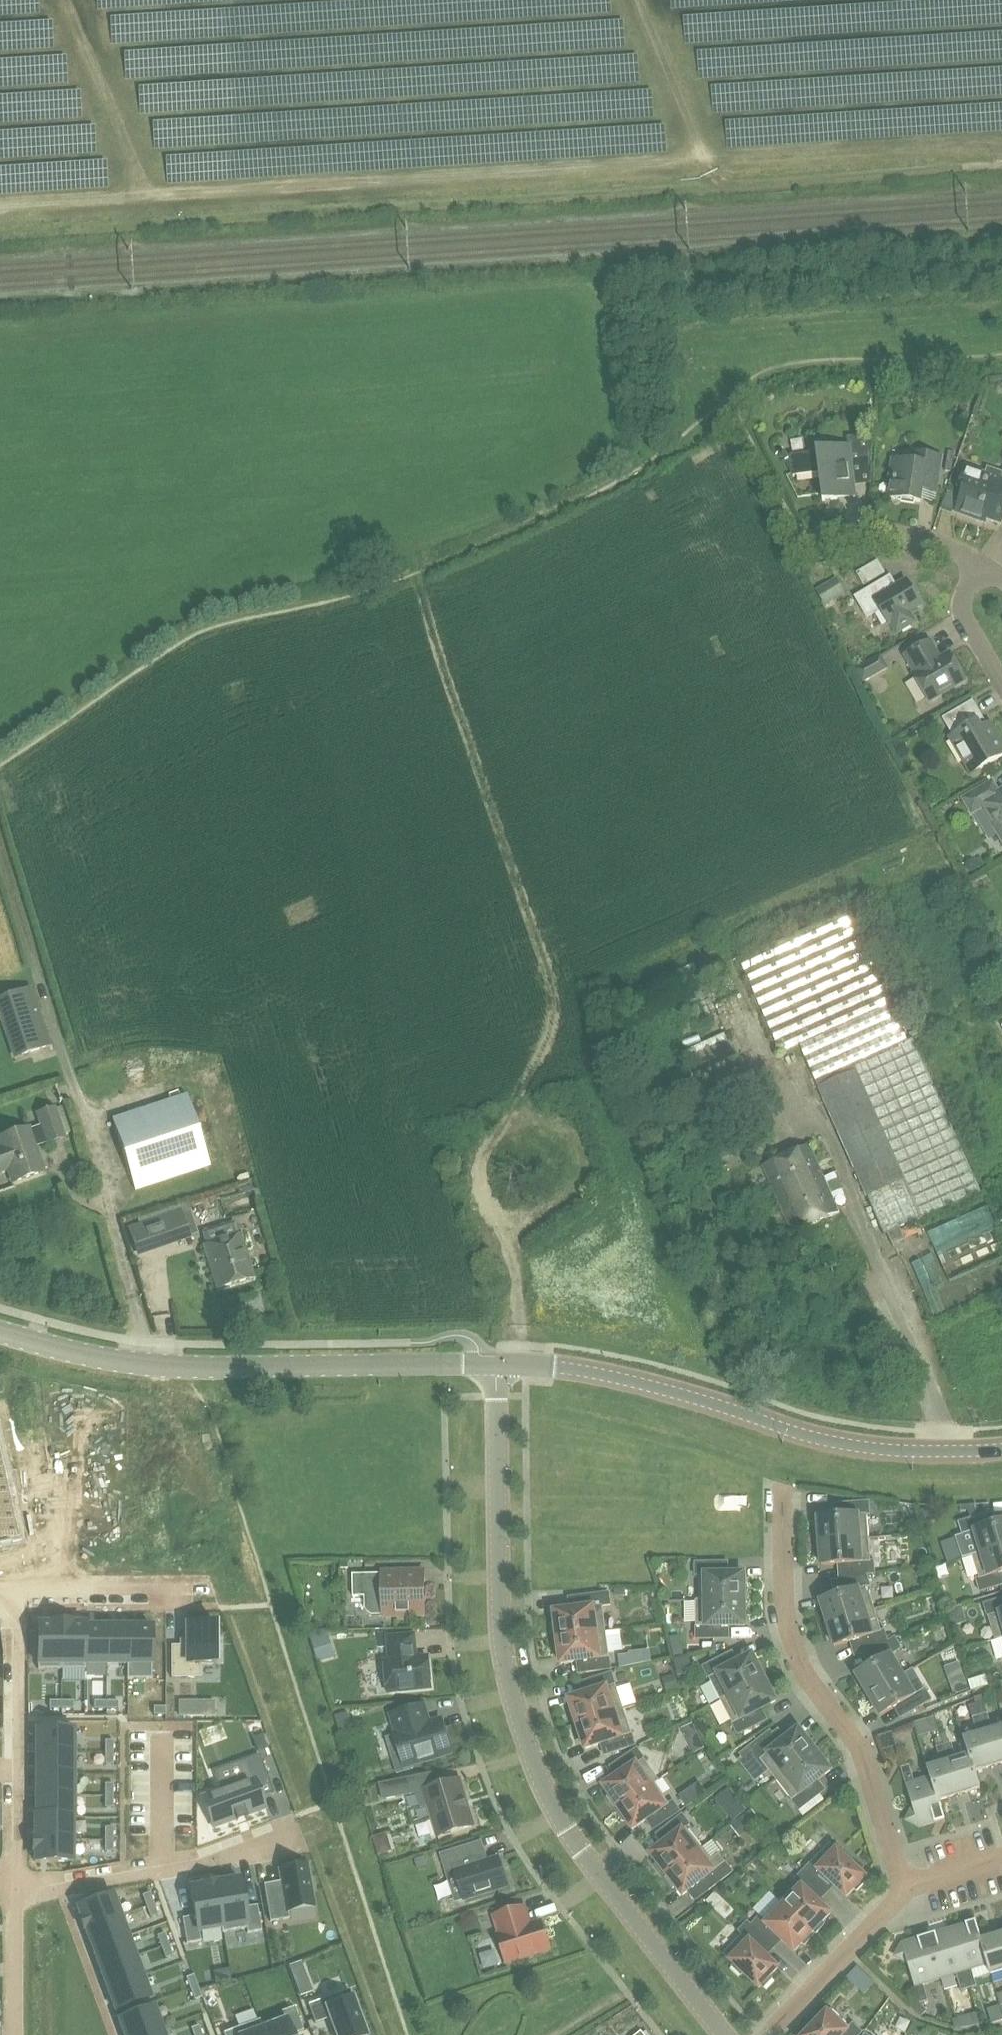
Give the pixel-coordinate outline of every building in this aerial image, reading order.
[(848,445),(782,453),(794,476),(795,476),(819,472),(823,500),(856,496),(852,466),(872,463),(872,433),(847,437),(848,445)] [(887,497),(921,502),(924,482),(937,484),(942,456),(914,452),(913,462),(893,459),(887,497)] [(958,509),(970,513),(969,517),(985,523),(986,519),(1001,524),(1001,520),(1001,473),(989,467),(987,474),(967,467),(960,488),(964,490),(958,509)] [(871,570),(876,580),(890,574),(885,563),(871,570)] [(897,632),(915,621),(909,611),(921,604),(907,580),(897,586),(890,576),(855,597),(867,617),(880,609),(889,623),(891,622),(897,632)] [(816,590),(825,606),(846,594),(836,577),(833,578),(832,577),(825,582),(826,584),(816,590)] [(930,640),(905,655),(916,674),(914,675),(929,701),(965,679),(950,653),(941,659),(930,640)] [(863,683),(889,668),(881,655),(855,669),(863,683)] [(971,774),(1001,756),(1001,743),(990,722),(985,725),(972,702),(943,719),(957,742),(954,744),(971,774)] [(998,793),(992,782),(964,798),(972,812),(983,806),(1001,838),(1001,790),(998,793)] [(799,1046),(818,1087),(866,1197),(884,1236),(981,1193),(913,1039),(907,1041),(850,911),(740,959),(781,1054),(799,1046)] [(49,1039),(41,1015),(40,1010),(32,987),(1,997),(21,1057),(52,1047),(49,1039)] [(209,1165),(187,1095),(112,1120),(135,1190),(209,1165)] [(48,1143),(63,1138),(53,1107),(38,1113),(48,1143)] [(1,1171),(8,1168),(13,1182),(43,1171),(28,1128),(0,1137),(0,1144),(1,1147),(0,1147),(0,1169),(1,1171)] [(839,1213),(809,1145),(763,1165),(793,1233),(839,1213)] [(130,1227),(139,1253),(188,1236),(179,1210),(130,1227)] [(253,1277),(240,1234),(204,1245),(217,1288),(253,1277)] [(61,1444),(54,1445),(56,1456),(64,1455),(61,1444)] [(54,1445),(46,1447),(48,1458),(56,1456),(54,1445)] [(64,1455),(56,1456),(58,1467),(66,1466),(64,1455)] [(56,1456),(48,1458),(51,1469),(58,1467),(56,1456)] [(66,1466),(58,1467),(61,1478),(69,1477),(66,1466)] [(58,1467),(51,1469),(53,1480),(61,1478),(58,1467)] [(69,1477),(61,1478),(64,1492),(72,1491),(69,1477)] [(61,1478),(53,1480),(56,1494),(64,1492),(61,1478)] [(6,1484),(0,1485),(0,1512),(11,1509),(6,1484)] [(844,1515),(818,1517),(820,1541),(869,1537),(867,1514),(870,1514),(869,1501),(843,1503),(844,1515)] [(928,1508),(917,1511),(920,1523),(932,1519),(928,1508)] [(11,1509),(0,1512),(0,1540),(17,1536),(11,1509)] [(966,1544),(973,1542),(977,1553),(972,1555),(973,1556),(1001,1547),(1001,1522),(987,1526),(984,1515),(959,1522),(966,1544)] [(871,1561),(869,1537),(820,1541),(822,1565),(848,1563),(849,1575),(858,1575),(866,1574),(874,1573),(873,1561),(871,1561)] [(973,1556),(979,1578),(977,1579),(980,1591),(1001,1584),(1001,1576),(1001,1572),(1001,1547),(973,1556)] [(340,1560),(340,1568),(348,1568),(348,1560),(340,1560)] [(695,1562),(696,1575),(700,1575),(701,1599),(696,1600),(745,1600),(744,1574),(721,1574),(721,1562),(695,1562)] [(383,1617),(425,1616),(424,1570),(382,1571),(382,1573),(353,1574),(353,1596),(365,1596),(365,1608),(372,1614),(383,1614),(383,1617)] [(821,1600),(828,1623),(874,1609),(867,1586),(870,1585),(866,1574),(858,1575),(862,1587),(821,1600)] [(556,1623),(552,1623),(554,1636),(557,1636),(558,1637),(606,1631),(603,1606),(611,1605),(609,1591),(575,1596),(577,1609),(569,1610),(554,1611),(556,1623)] [(984,1604),(991,1626),(994,1625),(997,1638),(1001,1636),(1001,1599),(984,1604)] [(745,1600),(696,1600),(696,1638),(722,1638),(721,1626),(745,1626),(745,1600)] [(874,1609),(828,1623),(828,1624),(825,1625),(829,1637),(832,1636),(835,1646),(864,1637),(868,1651),(888,1642),(884,1630),(882,1631),(874,1609)] [(38,1643),(37,1664),(61,1664),(61,1622),(49,1622),(49,1624),(37,1624),(38,1643)] [(61,1622),(61,1664),(85,1664),(85,1626),(85,1624),(73,1624),(73,1622),(61,1622)] [(171,1645),(171,1677),(201,1677),(201,1664),(216,1664),(216,1655),(219,1655),(219,1639),(216,1639),(216,1624),(187,1624),(187,1639),(179,1639),(179,1645),(171,1645)] [(85,1626),(85,1664),(106,1664),(106,1626),(85,1626)] [(106,1626),(106,1664),(128,1664),(128,1626),(106,1626)] [(128,1664),(128,1669),(150,1669),(150,1679),(165,1679),(165,1653),(151,1653),(151,1626),(128,1626),(128,1664)] [(613,1650),(627,1648),(625,1626),(610,1628),(613,1650)] [(309,1634),(314,1651),(332,1646),(327,1629),(309,1634)] [(558,1639),(554,1639),(556,1652),(560,1651),(561,1663),(576,1661),(584,1660),(586,1673),(611,1669),(609,1657),(609,1652),(606,1632),(606,1631),(558,1637),(558,1639)] [(386,1662),(389,1691),(431,1687),(428,1657),(416,1659),(414,1635),(389,1637),(391,1661),(386,1662)] [(888,1642),(894,1652),(901,1648),(895,1638),(888,1642)] [(674,1656),(684,1654),(682,1647),(672,1649),(674,1656)] [(640,1653),(625,1654),(626,1665),(641,1663),(640,1653)] [(902,1675),(890,1654),(856,1674),(869,1695),(902,1675)] [(703,1667),(721,1701),(764,1678),(752,1655),(731,1666),(726,1655),(703,1667)] [(583,1695),(569,1699),(573,1710),(570,1711),(574,1723),(577,1722),(577,1724),(624,1709),(623,1708),(617,1688),(616,1684),(612,1672),(586,1680),(590,1692),(583,1695)] [(991,1673),(973,1678),(976,1689),(994,1684),(991,1673)] [(674,1674),(661,1678),(667,1693),(680,1689),(674,1674)] [(902,1675),(869,1695),(881,1715),(914,1695),(902,1675)] [(764,1678),(721,1701),(738,1734),(761,1723),(755,1712),(776,1701),(764,1678)] [(925,1689),(918,1693),(924,1703),(931,1699),(925,1689)] [(974,1698),(976,1704),(984,1701),(982,1695),(974,1698)] [(178,1700),(178,1716),(197,1717),(197,1700),(178,1700)] [(61,1709),(61,1701),(49,1701),(49,1709),(61,1709)] [(73,1709),(73,1701),(61,1701),(61,1709),(73,1709)] [(106,1709),(106,1701),(94,1701),(94,1709),(106,1709)] [(118,1709),(118,1701),(106,1701),(106,1709),(118,1709)] [(977,1705),(995,1765),(1001,1763),(1001,1728),(993,1731),(985,1703),(977,1705)] [(451,1752),(441,1720),(429,1724),(427,1718),(428,1718),(424,1704),(390,1714),(396,1734),(394,1735),(400,1754),(393,1757),(398,1773),(413,1768),(411,1764),(451,1752)] [(978,1735),(966,1739),(975,1771),(995,1765),(977,1705),(970,1707),(978,1735)] [(578,1725),(574,1726),(578,1739),(582,1737),(586,1749),(600,1744),(609,1741),(612,1753),(636,1745),(632,1733),(624,1709),(577,1724),(578,1725)] [(334,1716),(339,1732),(352,1728),(347,1712),(334,1716)] [(940,1734),(935,1715),(918,1720),(920,1727),(934,1723),(936,1731),(931,1733),(932,1736),(940,1734)] [(693,1723),(681,1728),(685,1737),(697,1731),(693,1723)] [(35,1729),(35,1751),(74,1751),(74,1729),(35,1729)] [(780,1744),(773,1734),(758,1745),(753,1738),(734,1750),(740,1759),(753,1749),(776,1780),(815,1750),(799,1729),(780,1744)] [(878,1736),(883,1750),(897,1746),(892,1731),(878,1736)] [(252,1738),(257,1751),(269,1746),(265,1734),(252,1738)] [(981,1788),(975,1771),(966,1739),(964,1740),(969,1756),(957,1760),(952,1744),(944,1746),(959,1794),(981,1788)] [(113,1752),(113,1740),(105,1740),(105,1752),(113,1752)] [(939,1800),(959,1794),(944,1746),(937,1748),(942,1765),(929,1769),(939,1800)] [(618,1807),(659,1780),(637,1748),(617,1762),(623,1772),(604,1786),(610,1795),(607,1797),(614,1808),(617,1806),(618,1807)] [(815,1750),(776,1780),(799,1810),(819,1794),(812,1785),(831,1770),(815,1750)] [(35,1751),(35,1773),(74,1773),(74,1751),(35,1751)] [(113,1764),(113,1752),(105,1752),(105,1764),(113,1764)] [(220,1790),(201,1797),(212,1827),(265,1808),(256,1784),(268,1780),(259,1754),(249,1758),(256,1777),(238,1784),(236,1778),(219,1785),(220,1790)] [(945,1820),(939,1800),(929,1769),(928,1769),(931,1778),(915,1783),(910,1767),(902,1769),(913,1806),(913,1808),(906,1820),(919,1827),(945,1820)] [(35,1773),(35,1794),(74,1794),(74,1773),(35,1773)] [(377,1784),(380,1798),(411,1791),(408,1777),(377,1784)] [(436,1817),(432,1818),(438,1836),(470,1826),(463,1801),(466,1800),(460,1779),(417,1792),(421,1807),(432,1804),(436,1817)] [(669,1803),(655,1783),(659,1780),(618,1807),(619,1808),(616,1810),(623,1821),(626,1819),(633,1829),(652,1815),(659,1825),(680,1811),(673,1801),(669,1803)] [(113,1795),(113,1783),(105,1783),(105,1795),(113,1795)] [(35,1794),(35,1816),(72,1816),(74,1816),(74,1794),(35,1794)] [(113,1807),(113,1795),(105,1795),(105,1807),(113,1807)] [(726,1813),(733,1820),(746,1811),(740,1803),(726,1813)] [(752,1810),(742,1818),(751,1829),(761,1821),(752,1810)] [(667,1874),(702,1847),(686,1827),(690,1824),(683,1815),(663,1830),(670,1839),(651,1854),(658,1863),(656,1865),(663,1875),(666,1873),(667,1874)] [(34,1816),(34,1837),(35,1837),(72,1837),(72,1816),(35,1816),(34,1816)] [(113,1839),(113,1827),(105,1827),(105,1839),(113,1839)] [(34,1837),(34,1859),(72,1859),(72,1837),(35,1837),(34,1837)] [(113,1851),(113,1839),(105,1839),(105,1851),(113,1851)] [(476,1843),(441,1854),(448,1875),(456,1872),(464,1899),(507,1886),(498,1857),(484,1861),(482,1854),(479,1855),(476,1843)] [(830,1843),(803,1871),(821,1888),(830,1880),(847,1896),(855,1888),(857,1890),(866,1881),(863,1879),(865,1877),(850,1862),(852,1859),(843,1851),(841,1853),(830,1843)] [(676,1886),(683,1895),(702,1880),(709,1890),(733,1871),(719,1854),(711,1859),(702,1847),(667,1874),(668,1875),(665,1878),(673,1888),(676,1886)] [(414,1859),(417,1870),(428,1866),(425,1856),(414,1859)] [(282,1887),(264,1890),(270,1922),(289,1919),(288,1912),(314,1907),(307,1865),(279,1870),(281,1881),(282,1887)] [(813,1897),(821,1888),(803,1871),(795,1880),(798,1883),(781,1902),(812,1932),(814,1931),(816,1933),(825,1924),(822,1922),(830,1913),(813,1897)] [(239,1878),(215,1883),(214,1883),(222,1927),(245,1923),(247,1933),(261,1930),(257,1905),(244,1907),(239,1878)] [(194,1916),(182,1918),(186,1943),(200,1941),(199,1931),(222,1927),(214,1883),(215,1883),(215,1881),(203,1883),(203,1885),(189,1887),(194,1916)] [(154,1903),(150,1892),(142,1895),(146,1906),(154,1903)] [(77,1907),(80,1917),(78,1918),(82,1929),(84,1928),(121,1916),(112,1894),(77,1907)] [(811,1933),(812,1932),(781,1902),(763,1920),(759,1917),(751,1925),(769,1943),(777,1934),(794,1951),(802,1942),(805,1945),(814,1936),(811,1933)] [(158,1914),(154,1903),(146,1906),(150,1917),(158,1914)] [(550,1949),(542,1921),(530,1925),(524,1906),(495,1916),(500,1934),(498,1935),(506,1963),(550,1949)] [(121,1916),(84,1928),(92,1949),(128,1936),(121,1916)] [(971,1969),(987,1964),(974,1921),(951,1928),(969,1988),(976,1986),(971,1969)] [(1001,1934),(982,1940),(976,1921),(974,1921),(987,1964),(990,1974),(1001,1970),(1001,1937),(1001,1934)] [(769,1943),(751,1925),(748,1922),(739,1931),(742,1934),(724,1953),(735,1963),(732,1966),(741,1975),(744,1972),(759,1987),(761,1985),(764,1988),(773,1978),(770,1976),(778,1968),(761,1951),(769,1943)] [(951,1928),(927,1936),(940,1979),(957,1974),(962,1990),(969,1988),(951,1928)] [(169,1944),(164,1932),(157,1935),(161,1946),(169,1944)] [(128,1936),(92,1949),(99,1969),(135,1956),(128,1936)] [(907,1963),(908,1964),(920,2003),(929,2000),(924,1984),(940,1979),(927,1936),(902,1943),(895,1957),(907,1963)] [(173,1955),(169,1944),(161,1946),(165,1958),(173,1955)] [(135,1956),(99,1969),(107,1989),(143,1976),(135,1956)] [(863,1964),(853,1973),(866,1989),(877,1980),(863,1964)] [(198,1985),(194,1974),(186,1977),(190,1988),(198,1985)] [(143,1976),(107,1989),(115,2010),(150,1997),(143,1976)] [(296,1986),(300,1996),(313,1991),(309,1982),(296,1986)] [(202,1997),(198,1985),(190,1988),(194,1999),(202,1997)] [(308,2004),(315,2023),(330,2018),(336,2034),(366,2034),(349,1989),(308,2004)] [(927,2010),(915,1999),(908,2006),(920,2018),(920,2017),(927,2010)] [(260,2024),(264,2034),(291,2034),(303,2030),(294,2006),(281,2011),(282,2016),(260,2024)] [(118,2020),(123,2034),(142,2034),(162,2028),(154,2007),(118,2020)] [(862,2032),(853,2023),(850,2027),(831,2009),(824,2016),(821,2013),(813,2022),(815,2025),(805,2034),(859,2034),(862,2032)] [(223,2032),(224,2034),(264,2034),(260,2024),(259,2019),(223,2032)] [(198,2025),(191,2028),(194,2034),(202,2034),(198,2025)]
